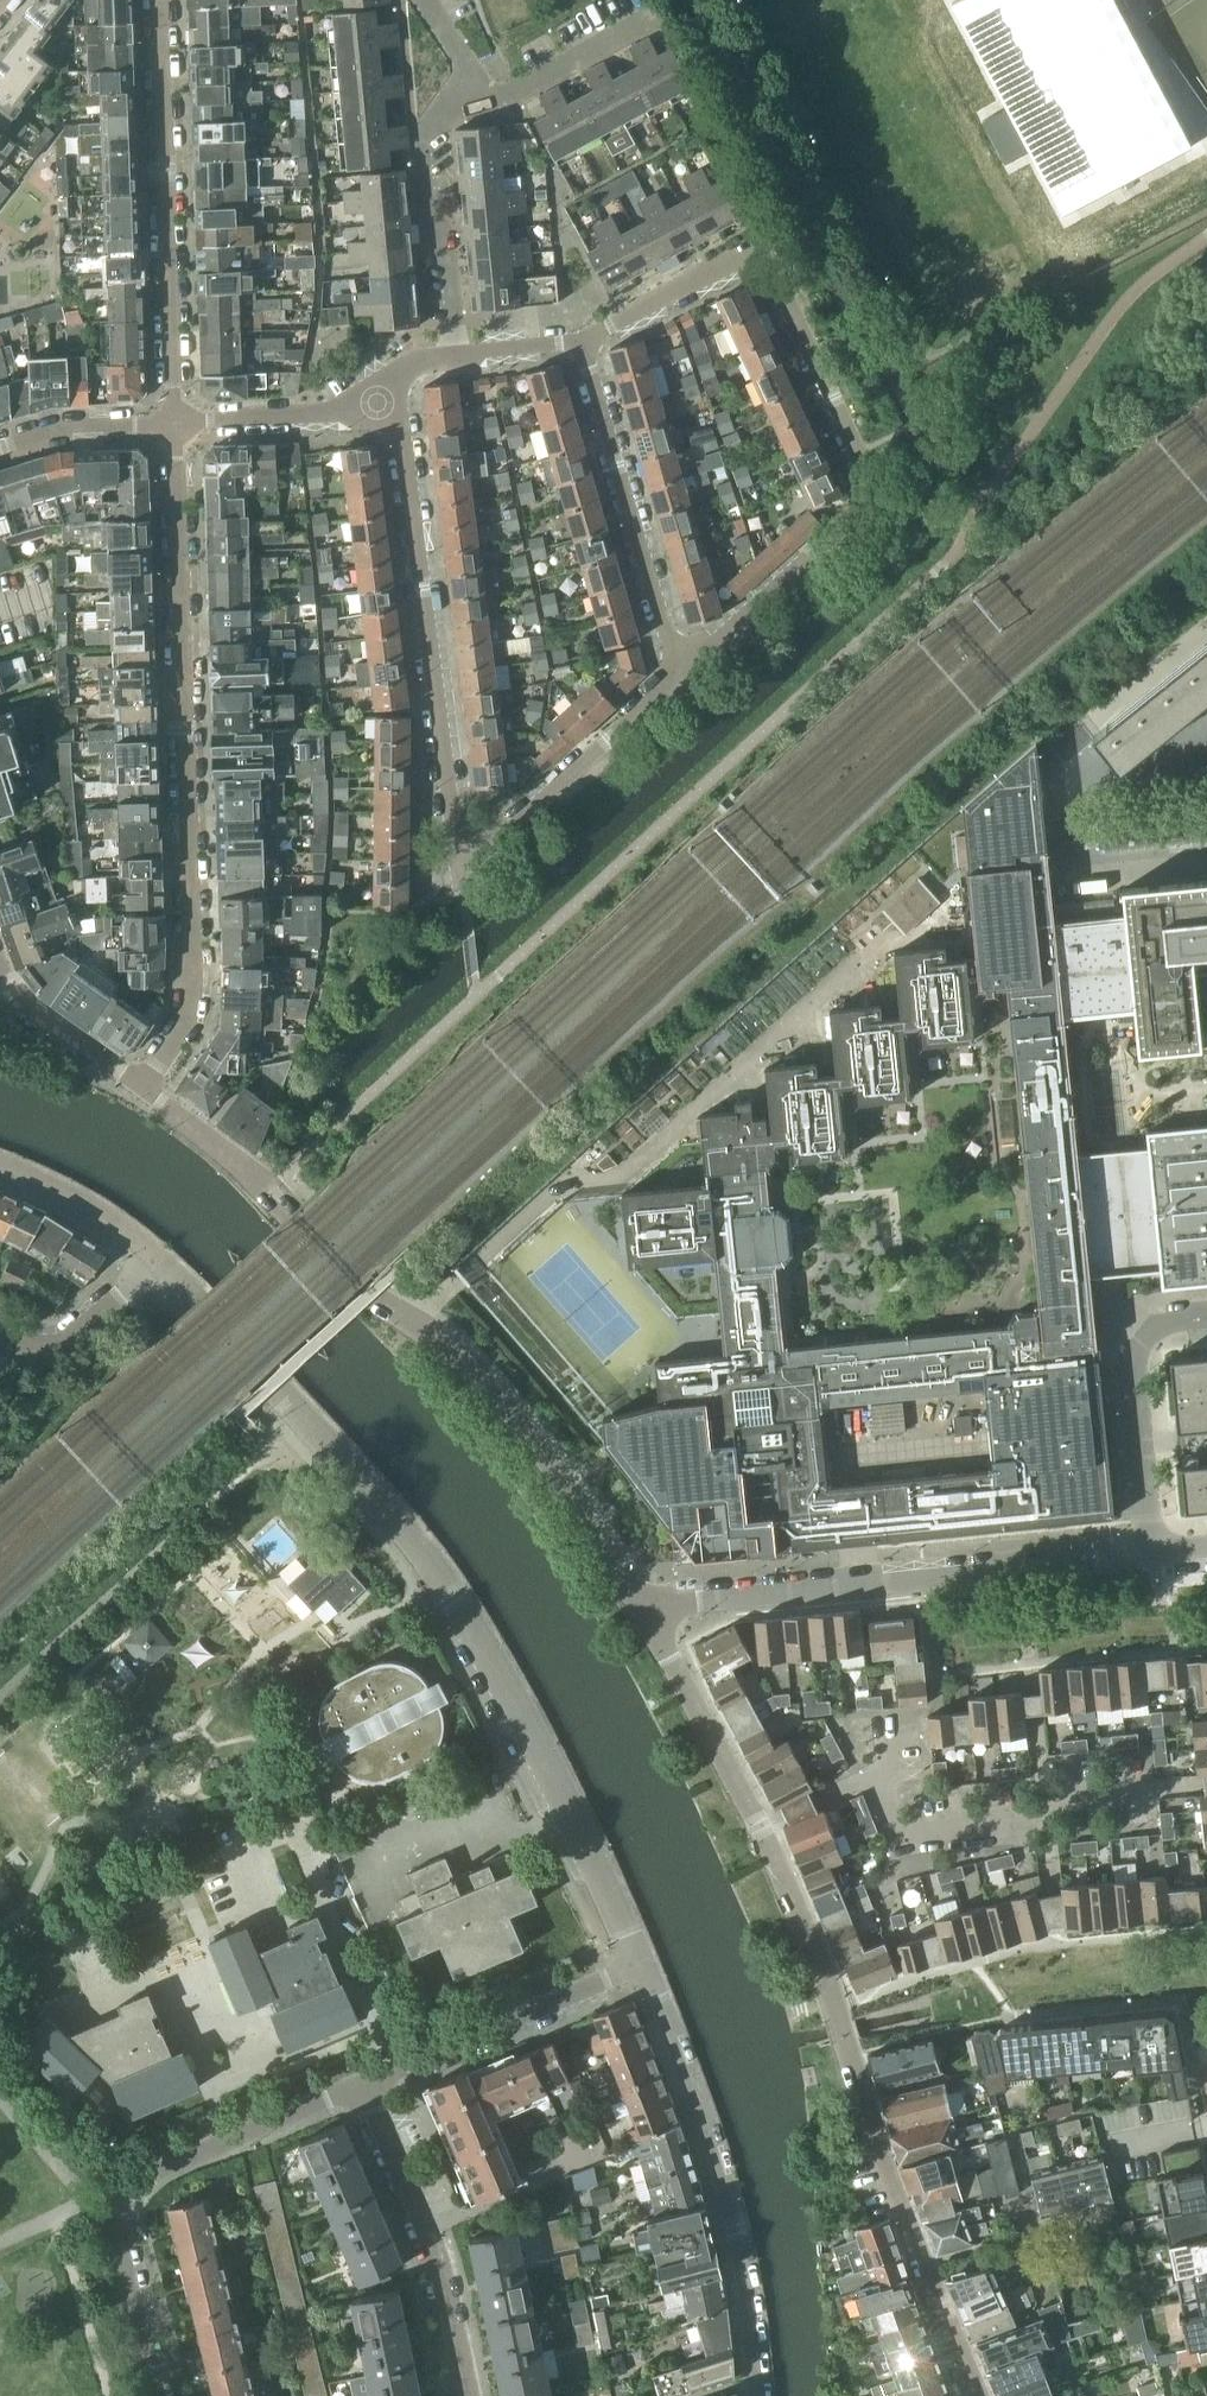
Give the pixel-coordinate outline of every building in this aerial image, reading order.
[(14,117),(53,65),(36,52),(51,32),(47,29),(51,25),(73,25),(73,15),(58,15),(70,0),(37,0),(0,48),(0,106),(14,117)] [(88,2),(87,2),(88,8),(84,8),(84,25),(132,23),(132,0),(88,0),(88,2)] [(189,9),(243,5),(296,3),(296,0),(189,0),(189,9)] [(302,10),(320,8),(319,0),(301,0),(302,10)] [(951,2),(1007,107),(982,121),(1005,164),(1030,151),(1063,214),(1191,146),(1114,0),(956,0),(951,2)] [(189,9),(190,29),(254,25),(253,15),(247,16),(243,16),(243,5),(189,9)] [(325,15),(328,41),(397,34),(396,23),(376,25),(375,9),(325,15)] [(132,23),(84,25),(75,25),(76,43),(133,42),(132,23)] [(190,29),(190,46),(255,44),(255,34),(277,33),(276,25),(264,25),(254,25),(190,29)] [(328,41),(331,66),(380,61),(378,47),(398,45),(397,34),(328,41)] [(649,38),(639,43),(672,104),(696,91),(672,48),(659,55),(649,38)] [(300,61),(299,44),(299,41),(285,42),(286,62),(300,61)] [(100,70),(134,70),(133,42),(76,43),(59,44),(60,55),(60,72),(68,71),(67,54),(76,54),(75,52),(89,51),(90,70),(100,70)] [(55,55),(59,49),(51,43),(47,48),(55,55)] [(639,66),(626,73),(650,116),(672,104),(639,43),(629,49),(639,66)] [(190,46),(191,65),(256,63),(255,44),(190,46)] [(331,66),(333,92),(402,85),(401,74),(381,76),(380,61),(331,66)] [(191,65),(192,85),(232,83),(232,73),(269,71),(269,62),(256,63),(191,65)] [(604,62),(594,68),(627,129),(650,116),(626,73),(613,80),(604,62)] [(593,91),(581,97),(605,140),(627,129),(594,68),(584,73),(593,91)] [(90,70),(77,71),(77,83),(78,83),(78,86),(67,87),(67,93),(135,91),(134,70),(100,70),(90,70)] [(294,79),(294,98),(299,98),(303,98),(302,79),(294,79)] [(192,85),(192,103),(262,100),(262,90),(253,91),(252,82),(232,83),(192,85)] [(333,92),(336,118),(385,112),(383,98),(403,96),(402,85),(333,92)] [(559,87),(549,92),(582,153),(605,140),(581,97),(568,104),(559,87)] [(135,91),(67,93),(62,94),(62,104),(101,102),(101,112),(136,111),(135,91)] [(582,153),(549,92),(539,97),(548,115),(535,122),(558,166),(582,153)] [(291,99),(292,118),(299,118),(304,118),(303,98),(299,98),(294,98),(291,99)] [(192,103),(193,122),(244,119),(260,119),(260,111),(263,111),(262,100),(192,103)] [(1,133),(14,117),(0,106),(0,132),(1,133)] [(78,124),(78,134),(136,132),(136,111),(101,112),(102,122),(78,123),(78,124)] [(336,118),(338,143),(407,136),(406,125),(386,127),(385,112),(336,118)] [(291,118),(292,138),(305,138),(304,118),(299,118),(292,118),(291,118)] [(193,122),(194,141),(245,140),(244,119),(193,122)] [(64,130),(60,134),(63,134),(78,134),(78,124),(64,125),(64,130)] [(455,129),(458,156),(519,150),(518,139),(509,140),(498,141),(497,125),(455,129)] [(45,127),(38,136),(46,142),(53,133),(45,127)] [(79,145),(79,154),(137,152),(136,132),(78,134),(79,145)] [(46,142),(38,136),(27,151),(35,157),(46,142)] [(407,136),(338,143),(341,169),(390,165),(388,149),(408,147),(407,136)] [(305,138),(292,138),(293,156),(306,155),(305,138)] [(194,141),(194,160),(258,158),(257,139),(245,140),(194,141)] [(458,156),(460,181),(501,177),(500,163),(521,161),(519,150),(458,156)] [(80,164),(80,176),(138,174),(137,152),(79,154),(79,155),(90,155),(90,163),(80,164)] [(57,154),(57,176),(68,175),(67,154),(64,154),(57,154)] [(689,167),(693,173),(722,228),(746,215),(726,179),(712,186),(696,155),(688,159),(692,166),(689,167)] [(22,156),(13,167),(22,174),(31,163),(22,156)] [(297,156),(297,173),(298,177),(294,177),(294,186),(307,185),(306,156),(297,156)] [(194,160),(195,187),(233,186),(233,187),(259,187),(259,165),(270,164),(270,157),(258,158),(194,160)] [(22,174),(13,167),(0,184),(9,191),(22,174)] [(344,191),(345,202),(407,196),(404,169),(363,173),(364,189),(344,191)] [(623,175),(630,189),(639,184),(632,170),(623,175)] [(693,197),(680,204),(700,240),(722,228),(693,173),(683,179),(693,197)] [(92,185),(93,195),(138,194),(138,174),(80,176),(81,186),(92,185)] [(57,176),(58,196),(67,196),(70,196),(69,175),(68,175),(57,176)] [(460,181),(463,207),(524,201),(523,190),(503,192),(501,177),(460,181)] [(196,207),(265,205),(284,204),(283,194),(282,194),(281,191),(279,189),(277,188),(276,186),(259,187),(233,187),(233,186),(195,187),(196,207)] [(653,188),(645,192),(677,252),(700,240),(680,204),(667,210),(658,192),(656,193),(653,188)] [(587,194),(592,203),(602,198),(597,189),(587,194)] [(647,221),(635,228),(654,265),(677,252),(645,192),(635,197),(638,203),(647,221)] [(82,205),(83,217),(139,215),(138,194),(93,195),(82,195),(82,205)] [(67,196),(58,196),(59,217),(68,217),(67,196)] [(366,211),(368,225),(409,221),(407,196),(345,202),(346,213),(366,211)] [(463,207),(465,233),(506,228),(505,214),(525,212),(524,201),(463,207)] [(196,207),(197,226),(266,224),(266,223),(265,205),(196,207)] [(83,227),(83,235),(140,234),(139,215),(83,217),(83,227)] [(612,217),(603,222),(632,277),(654,265),(635,228),(622,235),(612,217)] [(349,242),(350,254),(412,248),(409,221),(368,225),(369,240),(349,242)] [(312,222),(299,223),(296,223),(297,242),(313,241),(312,222)] [(632,277),(603,222),(593,227),(602,246),(589,253),(608,290),(632,277)] [(197,245),(241,244),(263,243),(262,231),(274,231),(273,223),(266,223),(266,224),(197,226),(197,245)] [(465,233),(468,258),(529,252),(528,241),(508,243),(506,228),(465,233)] [(83,256),(140,254),(140,234),(83,235),(84,246),(84,255),(83,256)] [(241,244),(197,245),(198,273),(242,272),(241,244)] [(371,262),(373,277),(414,273),(412,248),(350,254),(351,264),(371,262)] [(553,250),(529,252),(530,263),(554,261),(553,250)] [(468,258),(470,283),(511,279),(510,265),(530,263),(529,252),(468,258)] [(108,265),(108,277),(141,275),(140,254),(83,256),(76,256),(77,267),(108,265)] [(300,258),(300,268),(314,267),(314,258),(300,258)] [(314,267),(300,268),(301,290),(315,289),(315,277),(314,267)] [(198,273),(199,295),(239,292),(256,291),(261,291),(261,279),(274,278),(274,271),(242,272),(198,273)] [(355,304),(355,305),(417,299),(414,273),(373,277),(374,291),(353,293),(354,304),(355,304)] [(556,274),(540,276),(543,303),(559,302),(556,274)] [(79,299),(81,299),(109,298),(142,298),(141,275),(108,277),(109,287),(79,288),(79,299)] [(540,276),(511,279),(470,283),(473,310),(543,303),(540,276)] [(717,300),(729,326),(757,313),(745,286),(717,300)] [(199,295),(200,312),(281,309),(281,298),(257,299),(256,291),(239,292),(199,295)] [(109,304),(110,323),(143,322),(142,298),(109,298),(81,299),(84,305),(109,304)] [(417,299),(355,305),(356,315),(376,313),(378,329),(419,325),(417,299)] [(61,300),(42,305),(42,306),(46,316),(45,316),(47,323),(66,317),(61,300)] [(42,305),(24,311),(28,321),(46,316),(42,305)] [(347,306),(329,308),(331,324),(349,323),(347,306)] [(200,312),(200,333),(241,331),(262,331),(262,321),(285,320),(285,309),(281,309),(200,312)] [(680,317),(685,327),(694,322),(690,313),(680,317)] [(757,313),(729,326),(741,353),(770,339),(757,313)] [(0,319),(0,330),(16,325),(12,315),(0,319)] [(665,324),(668,332),(669,334),(679,329),(674,320),(665,324)] [(99,323),(101,366),(112,366),(144,364),(143,322),(110,323),(99,323)] [(65,325),(66,330),(66,333),(86,332),(85,324),(65,325)] [(200,333),(201,353),(285,349),(285,338),(241,339),(241,331),(200,333)] [(704,338),(691,343),(694,353),(708,348),(704,338)] [(610,349),(618,377),(650,368),(642,339),(610,349)] [(741,353),(753,378),(782,365),(770,339),(741,353)] [(10,345),(1,348),(3,355),(11,380),(13,417),(33,411),(31,376),(20,379),(10,345)] [(688,356),(685,346),(671,350),(674,360),(688,356)] [(13,417),(11,380),(3,355),(1,348),(0,348),(0,421),(13,417)] [(67,349),(67,355),(69,404),(88,404),(87,367),(87,354),(78,355),(78,349),(67,349)] [(201,353),(202,376),(261,372),(261,359),(285,359),(285,349),(201,353)] [(30,357),(31,376),(33,411),(53,405),(51,351),(44,351),(45,357),(30,357)] [(55,351),(51,351),(53,405),(69,404),(67,355),(55,356),(55,351)] [(696,361),(699,371),(713,366),(710,356),(696,361)] [(527,373),(535,401),(567,392),(559,363),(527,373)] [(144,364),(112,366),(101,366),(87,367),(88,404),(136,402),(137,403),(146,393),(145,393),(144,364)] [(753,378),(765,404),(793,391),(782,365),(753,378)] [(713,366),(699,371),(703,381),(716,377),(713,366)] [(618,377),(626,405),(659,396),(650,368),(618,377)] [(278,372),(261,372),(202,376),(202,385),(202,390),(212,399),(212,398),(228,398),(248,397),(248,396),(248,387),(266,387),(266,377),(279,377),(278,372)] [(281,372),(281,377),(282,377),(283,394),(283,395),(298,394),(299,383),(300,372),(299,372),(282,372),(281,372)] [(681,378),(684,388),(697,384),(694,374),(681,378)] [(496,377),(497,388),(507,386),(506,376),(496,377)] [(424,386),(428,411),(460,407),(458,393),(491,388),(489,378),(457,382),(424,386)] [(697,384),(684,388),(687,398),(701,394),(697,384)] [(765,404),(777,430),(806,417),(793,391),(765,404)] [(535,401),(543,428),(575,419),(567,392),(535,401)] [(500,398),(502,408),(515,406),(513,396),(500,398)] [(626,405),(634,432),(666,423),(659,396),(626,405)] [(429,420),(431,435),(463,431),(461,416),(460,407),(428,411),(428,415),(429,420)] [(714,414),(718,425),(731,420),(728,410),(714,414)] [(482,418),(485,428),(498,425),(496,415),(482,418)] [(777,430),(789,456),(817,442),(806,417),(777,430)] [(543,428),(551,457),(583,447),(575,419),(543,428)] [(731,420),(718,425),(721,435),(734,430),(731,420)] [(634,432),(642,460),(674,451),(666,423),(634,432)] [(498,425),(485,428),(487,438),(501,435),(498,425)] [(506,428),(508,438),(521,435),(519,425),(506,428)] [(698,432),(701,442),(715,437),(712,427),(698,432)] [(431,435),(434,458),(466,454),(465,440),(475,439),(474,430),(463,431),(431,435)] [(743,446),(738,433),(723,438),(728,451),(743,446)] [(521,435),(508,438),(510,448),(524,445),(521,435)] [(715,437),(701,442),(705,452),(718,447),(715,437)] [(276,443),(277,465),(300,464),(299,442),(276,443)] [(789,456),(801,481),(829,468),(817,442),(789,456)] [(250,444),(252,492),(252,496),(278,494),(277,465),(276,443),(250,444)] [(205,456),(205,474),(234,474),(235,485),(244,484),(244,493),(252,492),(250,444),(235,445),(214,446),(214,445),(204,456),(205,456)] [(342,448),(345,473),(378,469),(374,444),(342,448)] [(551,457),(559,484),(591,474),(583,447),(551,457)] [(120,478),(149,475),(148,459),(149,459),(138,449),(137,450),(119,451),(120,478)] [(57,495),(65,523),(86,521),(85,512),(77,513),(76,508),(78,508),(74,490),(83,487),(82,480),(77,479),(76,451),(60,452),(46,456),(57,495)] [(83,487),(84,502),(102,501),(101,493),(100,451),(76,451),(77,479),(82,480),(83,487)] [(100,451),(101,493),(106,487),(110,487),(120,487),(120,478),(119,451),(100,451)] [(642,460),(650,487),(682,478),(674,451),(642,460)] [(720,451),(705,455),(706,458),(697,462),(700,473),(725,465),(720,451)] [(434,458),(437,482),(469,477),(466,454),(434,458)] [(53,523),(63,523),(65,523),(57,495),(46,456),(23,463),(34,501),(45,498),(49,510),(53,523)] [(492,464),(494,474),(508,471),(506,461),(492,464)] [(38,514),(34,501),(23,463),(0,470),(12,509),(24,505),(31,528),(41,525),(38,514)] [(733,469),(736,478),(749,474),(746,464),(733,469)] [(307,467),(308,478),(322,476),(321,466),(307,467)] [(829,468),(801,481),(813,508),(841,494),(829,468)] [(345,473),(348,497),(381,492),(378,469),(345,473)] [(12,509),(0,470),(0,537),(18,531),(12,509)] [(508,471),(494,474),(496,484),(510,481),(508,471)] [(205,474),(206,498),(211,498),(211,494),(217,493),(217,498),(235,497),(235,485),(234,474),(205,474)] [(559,484),(567,511),(599,502),(591,474),(559,484)] [(749,474),(736,478),(740,488),(753,484),(749,474)] [(120,500),(149,500),(149,475),(120,478),(120,487),(120,500)] [(322,476),(308,478),(309,488),(323,487),(322,476)] [(437,482),(440,505),(472,501),(469,477),(437,482)] [(650,487),(658,515),(690,506),(682,478),(650,487)] [(517,484),(520,494),(533,491),(531,481),(517,484)] [(717,486),(720,496),(733,491),(730,481),(717,486)] [(533,491),(520,494),(522,504),(535,501),(533,491)] [(733,491),(720,496),(723,505),(736,501),(733,491)] [(348,497),(351,520),(384,516),(381,492),(348,497)] [(206,498),(207,518),(246,516),(244,497),(235,497),(217,498),(217,493),(211,494),(211,498),(206,498)] [(100,521),(150,520),(149,500),(120,500),(110,501),(102,501),(84,502),(85,512),(100,511),(100,521)] [(440,505),(443,530),(476,526),(472,501),(440,505)] [(567,511),(575,539),(607,529),(599,502),(567,511)] [(262,504),(263,514),(278,513),(277,504),(262,504)] [(658,515),(666,542),(698,533),(690,506),(658,515)] [(502,511),(504,521),(518,518),(516,508),(502,511)] [(41,525),(44,524),(53,523),(49,510),(38,514),(41,525)] [(809,510),(790,526),(803,540),(821,524),(809,510)] [(312,515),(313,525),(327,523),(326,513),(312,515)] [(207,518),(207,535),(283,531),(283,520),(249,522),(249,516),(246,516),(207,518)] [(351,520),(355,544),(387,540),(384,516),(351,520)] [(518,518),(504,521),(506,531),(520,528),(518,518)] [(85,546),(110,545),(151,544),(150,520),(100,521),(86,521),(65,523),(63,523),(63,540),(85,539),(85,546)] [(327,523),(313,525),(315,536),(328,534),(327,523)] [(44,525),(44,524),(41,525),(31,528),(18,531),(0,537),(0,569),(12,565),(7,546),(47,534),(44,525)] [(444,538),(446,551),(478,547),(477,535),(476,526),(443,530),(444,535),(444,538)] [(790,526),(775,540),(787,554),(803,540),(790,526)] [(575,539),(583,566),(615,557),(607,529),(575,539)] [(207,535),(208,552),(250,550),(249,543),(284,541),(283,531),(207,535)] [(666,542),(674,570),(706,561),(698,533),(666,542)] [(751,545),(748,534),(734,539),(738,549),(751,545)] [(529,539),(532,550),(545,547),(543,536),(529,539)] [(355,544),(358,567),(390,563),(387,540),(355,544)] [(775,540),(756,557),(769,571),(787,554),(775,540)] [(84,572),(85,572),(152,570),(151,544),(110,545),(110,552),(92,552),(93,565),(83,565),(84,572)] [(446,551),(449,576),(482,571),(478,547),(446,551)] [(545,547),(532,550),(534,560),(547,557),(545,547)] [(317,549),(319,572),(333,571),(331,548),(317,549)] [(208,552),(209,570),(278,566),(278,556),(250,557),(250,550),(208,552)] [(55,553),(56,575),(68,574),(68,553),(55,553)] [(512,558),(514,568),(527,565),(525,555),(512,558)] [(583,566),(591,594),(623,584),(615,557),(583,566)] [(769,571),(756,557),(727,584),(740,598),(769,571)] [(674,570),(682,598),(714,588),(706,561),(674,570)] [(358,567),(361,591),(393,587),(390,563),(358,567)] [(527,565),(514,568),(516,578),(529,575),(527,565)] [(209,570),(209,588),(251,586),(267,585),(267,576),(278,575),(278,566),(209,570)] [(300,566),(301,584),(313,584),(312,566),(300,566)] [(110,585),(110,593),(153,591),(152,570),(85,572),(85,585),(110,585)] [(449,576),(452,599),(485,595),(483,581),(494,580),(493,570),(482,571),(449,576)] [(333,571),(319,572),(320,582),(334,581),(333,571)] [(314,584),(313,584),(301,584),(303,621),(316,621),(316,603),(315,603),(314,584)] [(591,594),(598,621),(631,611),(623,584),(591,594)] [(209,588),(210,608),(273,605),(272,596),(251,597),(251,586),(209,588)] [(361,591),(364,615),(396,610),(393,587),(361,591)] [(714,588),(682,598),(689,624),(722,615),(714,588)] [(96,602),(97,610),(153,608),(153,591),(110,593),(111,601),(96,602)] [(541,595),(543,605),(556,602),(554,592),(541,595)] [(56,593),(56,611),(66,611),(65,593),(56,593)] [(452,599),(455,623),(488,619),(485,595),(452,599)] [(522,604),(524,614),(537,611),(535,601),(522,604)] [(556,602),(543,605),(544,615),(558,612),(556,602)] [(211,625),(272,623),(274,622),(273,615),(280,614),(280,604),(273,605),(210,608),(211,625)] [(322,608),(323,618),(337,617),(336,607),(322,608)] [(97,619),(97,629),(112,628),(154,627),(153,608),(97,610),(97,619)] [(364,615),(367,638),(399,634),(396,610),(364,615)] [(537,611),(524,614),(526,624),(539,622),(537,611)] [(631,611),(598,621),(606,648),(639,639),(631,611)] [(57,614),(58,628),(66,628),(66,614),(57,614)] [(337,617),(323,618),(323,628),(337,628),(337,617)] [(455,623),(458,647),(491,642),(488,619),(455,623)] [(211,625),(211,643),(295,638),(295,629),(281,630),(281,629),(272,629),(272,623),(211,625)] [(113,647),(113,648),(154,646),(154,627),(112,628),(97,629),(86,629),(87,643),(111,642),(111,647),(113,647)] [(67,645),(66,633),(57,633),(57,634),(58,645),(67,645)] [(367,638),(370,661),(402,657),(399,634),(367,638)] [(531,651),(533,660),(547,657),(545,647),(543,647),(541,635),(529,637),(500,641),(502,655),(531,651)] [(211,643),(212,661),(296,656),(295,638),(211,643)] [(458,647),(461,670),(494,666),(492,651),(501,650),(500,640),(491,642),(458,647)] [(325,642),(325,650),(339,650),(339,642),(325,642)] [(1093,736),(1106,752),(1120,769),(1206,699),(1206,644),(1107,724),(1093,735),(1093,736)] [(622,667),(619,669),(634,684),(646,673),(637,645),(617,651),(622,667)] [(80,665),(92,665),(155,663),(154,646),(113,648),(113,655),(79,656),(80,665)] [(58,667),(66,666),(66,649),(57,650),(58,667)] [(566,649),(553,652),(555,662),(568,659),(566,649)] [(325,654),(326,666),(340,665),(339,654),(325,654)] [(212,661),(213,685),(264,682),(320,681),(319,655),(296,656),(212,661)] [(27,669),(23,656),(0,663),(0,677),(27,669)] [(370,661),(373,685),(406,681),(402,657),(370,661)] [(547,657),(533,660),(535,670),(548,667),(547,657)] [(92,678),(99,678),(99,680),(99,684),(156,682),(155,663),(92,665),(92,678)] [(340,665),(326,666),(327,676),(328,689),(342,688),(341,675),(340,665)] [(58,667),(59,685),(70,685),(69,666),(66,666),(58,667)] [(461,670),(464,694),(497,689),(494,666),(461,670)] [(556,669),(558,679),(572,676),(570,666),(556,669)] [(30,682),(27,669),(0,677),(0,691),(30,682)] [(619,669),(599,687),(613,703),(634,684),(619,669)] [(406,681),(373,685),(376,709),(409,705),(406,681)] [(99,684),(99,703),(156,700),(156,682),(99,684)] [(213,685),(213,709),(294,705),(294,692),(264,693),(264,682),(213,685)] [(595,683),(572,703),(593,726),(615,706),(613,703),(599,687),(595,683)] [(70,685),(59,685),(60,705),(70,705),(70,685)] [(464,694),(467,717),(500,713),(497,689),(464,694)] [(529,699),(528,709),(541,711),(543,701),(529,699)] [(116,720),(117,720),(157,719),(156,700),(99,703),(100,713),(115,712),(116,720)] [(343,703),(329,704),(330,715),(344,713),(343,703)] [(593,726),(572,703),(553,720),(546,717),(543,728),(554,740),(534,759),(544,770),(572,745),(593,726)] [(11,726),(37,718),(33,705),(0,715),(0,729),(11,726)] [(213,709),(214,732),(274,729),(274,728),(265,728),(265,717),(295,716),(294,705),(213,709)] [(541,711),(528,709),(526,719),(540,721),(541,711)] [(41,716),(47,738),(60,734),(59,710),(41,716)] [(467,717),(470,741),(503,737),(500,713),(467,717)] [(376,716),(376,740),(409,741),(409,716),(376,716)] [(89,730),(89,741),(158,737),(157,719),(117,720),(118,729),(89,730)] [(0,729),(0,813),(1,813),(17,808),(12,792),(17,790),(12,773),(30,768),(26,757),(21,759),(11,726),(0,729)] [(214,732),(215,755),(216,777),(277,775),(291,775),(290,760),(280,760),(280,765),(271,765),(271,743),(278,743),(278,746),(287,746),(295,742),(296,774),(299,774),(312,774),(326,773),(325,750),(324,727),(299,728),(274,729),(214,732)] [(332,731),(332,741),(346,740),(346,730),(332,731)] [(59,760),(59,737),(55,737),(47,738),(45,738),(46,760),(59,760)] [(101,751),(101,762),(158,760),(158,737),(89,741),(89,752),(101,751)] [(470,741),(474,765),(506,761),(503,737),(470,741)] [(346,740),(332,741),(332,752),(346,751),(346,740)] [(376,740),(376,764),(409,765),(409,741),(376,740)] [(961,809),(967,865),(1014,860),(1014,852),(1047,849),(1046,843),(1044,820),(1035,742),(961,809)] [(88,771),(89,781),(159,779),(158,760),(101,762),(101,770),(88,771)] [(506,761),(474,765),(477,788),(509,784),(506,761)] [(60,784),(73,783),(72,763),(59,764),(60,784)] [(376,764),(376,788),(409,788),(409,765),(376,764)] [(312,793),(314,793),(329,793),(329,779),(326,779),(326,774),(312,774),(312,793)] [(216,796),(285,795),(285,787),(277,787),(277,783),(277,775),(216,777),(216,796)] [(334,777),(334,788),(349,788),(349,777),(334,777)] [(119,793),(119,800),(160,799),(159,779),(89,781),(87,781),(88,793),(119,793)] [(63,804),(75,803),(73,783),(60,784),(60,794),(62,794),(63,804)] [(376,788),(376,812),(408,812),(409,788),(376,788)] [(316,813),(327,812),(329,812),(329,793),(314,793),(314,813),(316,813)] [(216,796),(217,817),(278,815),(278,801),(285,801),(285,795),(216,796)] [(89,821),(94,820),(160,818),(160,799),(119,800),(119,808),(89,809),(89,821)] [(75,803),(63,804),(64,822),(77,821),(75,803)] [(334,824),(334,835),(348,836),(348,825),(348,811),(334,812),(334,824)] [(316,813),(317,833),(327,832),(327,812),(316,813)] [(376,812),(376,836),(408,836),(408,812),(376,812)] [(217,817),(218,837),(278,835),(298,834),(298,827),(288,827),(288,815),(278,815),(217,817)] [(103,828),(103,837),(161,837),(160,818),(94,820),(95,829),(103,828)] [(66,823),(68,841),(79,840),(77,822),(66,823)] [(312,852),(313,852),(326,852),(327,832),(317,833),(312,833),(312,852)] [(218,837),(219,855),(279,853),(278,835),(218,837)] [(348,836),(334,835),(333,860),(346,860),(348,836)] [(376,836),(376,859),(408,860),(408,836),(376,836)] [(94,858),(98,858),(162,856),(161,837),(103,837),(104,846),(93,847),(94,858)] [(4,900),(23,895),(22,890),(40,884),(51,881),(46,865),(44,866),(35,838),(0,849),(0,888),(4,900)] [(69,841),(71,858),(83,857),(82,840),(69,841)] [(1162,1287),(1206,1283),(1206,1125),(1146,1131),(1146,1127),(1204,1122),(1204,1121),(1206,1120),(1206,880),(1188,882),(1122,889),(1122,892),(1057,898),(1059,921),(1054,921),(1047,849),(1014,852),(1014,860),(967,865),(976,957),(967,958),(967,957),(964,957),(965,958),(947,960),(945,947),(894,952),(901,1016),(883,1018),(881,1005),(830,1010),(837,1074),(817,1076),(816,1063),(765,1068),(771,1129),(754,1131),(751,1100),(735,1101),(736,1114),(728,1115),(728,1112),(700,1114),(707,1184),(622,1193),(629,1266),(714,1257),(724,1355),(655,1362),(660,1412),(614,1417),(607,1417),(603,1420),(605,1442),(672,1528),(675,1561),(708,1557),(758,1553),(800,1548),(862,1542),(946,1533),(970,1531),(975,1531),(974,1530),(998,1528),(1114,1517),(1090,1276),(1160,1269),(1162,1287)] [(326,852),(313,852),(314,864),(313,864),(313,870),(324,870),(325,870),(327,852),(326,852)] [(219,855),(219,877),(281,875),(279,853),(219,855)] [(121,868),(121,876),(125,876),(162,875),(162,856),(98,858),(98,869),(121,868)] [(83,857),(71,858),(73,878),(83,877),(83,857)] [(376,859),(375,883),(408,884),(408,860),(376,859)] [(331,871),(330,881),(344,883),(345,872),(331,871)] [(162,875),(125,876),(126,892),(155,892),(155,894),(163,894),(162,875)] [(219,877),(220,896),(292,894),(292,884),(281,884),(281,875),(219,877)] [(316,880),(314,894),(322,893),(324,875),(315,875),(316,880)] [(112,901),(111,893),(110,876),(82,877),(82,885),(83,902),(112,901)] [(40,884),(22,890),(23,895),(4,900),(0,901),(0,917),(2,924),(7,922),(8,925),(19,921),(18,918),(67,901),(65,896),(58,899),(51,881),(40,884)] [(344,883),(330,881),(329,892),(343,893),(344,883)] [(408,884),(375,883),(375,908),(408,908),(408,884)] [(126,892),(111,893),(112,901),(112,906),(129,909),(164,908),(163,894),(155,894),(155,892),(126,892)] [(223,922),(224,925),(284,923),(284,928),(292,933),(308,933),(320,934),(322,934),(322,893),(314,894),(292,894),(220,896),(221,922),(223,922)] [(2,924),(11,949),(75,924),(68,905),(67,901),(18,918),(19,921),(8,925),(7,922),(2,924)] [(37,991),(52,1001),(89,948),(100,948),(107,948),(107,936),(111,936),(111,914),(106,914),(103,915),(104,931),(96,931),(96,932),(78,935),(78,934),(69,938),(71,943),(65,951),(62,948),(19,968),(37,991)] [(107,948),(115,947),(165,946),(164,914),(113,915),(113,914),(111,914),(111,936),(107,936),(107,948)] [(94,918),(96,931),(104,931),(103,915),(94,918)] [(221,933),(222,945),(263,944),(263,932),(283,933),(292,933),(284,928),(284,923),(224,925),(224,931),(221,933)] [(18,967),(19,968),(62,948),(65,951),(71,943),(69,938),(78,934),(75,924),(11,949),(18,967)] [(308,943),(320,943),(320,934),(308,933),(308,943)] [(224,966),(279,966),(299,966),(306,966),(306,957),(277,958),(277,957),(264,957),(263,944),(222,945),(222,952),(224,955),(224,966)] [(165,946),(115,947),(114,956),(117,956),(117,957),(124,957),(124,966),(133,966),(164,966),(165,946)] [(52,1001),(72,1016),(94,984),(103,971),(90,962),(100,948),(89,948),(52,1001)] [(164,966),(133,966),(133,987),(164,986),(164,966)] [(222,974),(221,986),(262,986),(278,987),(279,966),(224,966),(224,972),(222,974)] [(72,1016),(89,1028),(119,983),(111,978),(102,990),(94,984),(72,1016)] [(89,1028),(110,1042),(134,1006),(123,999),(130,989),(120,982),(119,983),(89,1028)] [(299,1008),(306,1008),(309,1008),(310,999),(301,999),(299,999),(283,999),(283,987),(278,987),(262,986),(221,986),(221,993),(223,996),(223,1005),(299,1008)] [(134,1006),(110,1042),(121,1051),(124,1051),(133,1049),(136,1049),(136,1048),(163,1007),(163,999),(158,995),(155,999),(155,998),(144,1014),(134,1006)] [(306,1018),(309,1008),(306,1008),(299,1008),(223,1005),(222,1013),(220,1015),(219,1025),(218,1026),(265,1028),(281,1029),(282,1017),(299,1017),(305,1018),(306,1018)] [(215,1036),(209,1044),(217,1049),(267,1050),(274,1050),(274,1042),(265,1042),(265,1028),(218,1026),(214,1033),(215,1036)] [(293,1052),(297,1052),(305,1052),(306,1033),(290,1033),(289,1051),(293,1052)] [(202,1051),(196,1059),(209,1068),(243,1070),(245,1070),(246,1058),(260,1058),(260,1056),(267,1056),(267,1050),(217,1049),(209,1044),(205,1050),(202,1051)] [(218,1121),(257,1149),(275,1106),(278,1096),(283,1086),(292,1058),(264,1063),(263,1084),(257,1092),(245,1084),(218,1121)] [(209,1068),(196,1059),(180,1084),(182,1095),(210,1115),(243,1070),(209,1068)] [(217,1109),(223,1112),(232,1100),(226,1096),(217,1109)] [(5,1240),(23,1201),(0,1190),(0,1246),(3,1239),(5,1240)] [(27,1250),(46,1261),(52,1252),(39,1243),(55,1217),(47,1212),(23,1201),(5,1240),(27,1250)] [(46,1261),(51,1264),(72,1229),(55,1217),(39,1243),(52,1252),(46,1261)] [(61,1271),(67,1275),(90,1240),(72,1229),(51,1264),(45,1274),(55,1279),(61,1271)] [(90,1240),(67,1275),(70,1278),(83,1286),(94,1272),(96,1273),(97,1272),(95,1270),(109,1252),(90,1240)] [(0,1280),(19,1289),(31,1267),(11,1257),(0,1280)] [(45,1274),(31,1267),(19,1289),(55,1308),(58,1302),(64,1291),(67,1286),(62,1283),(55,1279),(45,1274)] [(1180,1429),(1183,1464),(1181,1464),(1181,1465),(1185,1509),(1202,1508),(1206,1507),(1206,1354),(1190,1356),(1170,1358),(1170,1364),(1175,1414),(1177,1429),(1180,1429)] [(902,1402),(871,1405),(872,1413),(873,1423),(874,1433),(905,1430),(904,1420),(903,1410),(902,1402)] [(978,1415),(955,1417),(957,1435),(979,1433),(978,1415)] [(877,1468),(879,1481),(925,1476),(923,1463),(877,1468)] [(289,1584),(299,1596),(313,1611),(327,1599),(339,1613),(366,1587),(329,1546),(316,1558),(289,1584)] [(859,1609),(833,1612),(838,1654),(864,1651),(859,1609)] [(833,1612),(807,1614),(812,1657),(838,1654),(833,1612)] [(807,1614),(781,1617),(786,1659),(812,1657),(807,1614)] [(786,1659),(781,1617),(755,1620),(760,1662),(786,1659)] [(913,1617),(895,1619),(899,1655),(917,1653),(913,1617)] [(872,1658),(894,1656),(899,1655),(895,1619),(869,1622),(872,1658)] [(124,1642),(134,1653),(124,1661),(137,1675),(159,1656),(149,1645),(162,1634),(149,1620),(124,1642)] [(734,1624),(718,1633),(735,1664),(751,1656),(734,1624)] [(205,1633),(185,1645),(197,1665),(217,1653),(205,1633)] [(712,1677),(732,1666),(735,1664),(718,1633),(695,1645),(712,1677)] [(917,1653),(899,1655),(894,1656),(899,1706),(928,1703),(923,1658),(917,1659),(917,1653)] [(1186,1655),(1143,1659),(1146,1688),(1189,1683),(1187,1661),(1186,1655)] [(1143,1659),(1117,1662),(1122,1704),(1148,1702),(1146,1688),(1143,1659)] [(1187,1661),(1189,1683),(1194,1683),(1206,1681),(1206,1659),(1187,1661)] [(370,1664),(366,1666),(342,1679),(338,1681),(335,1683),(332,1686),(329,1689),(327,1692),(325,1696),(323,1700),(322,1703),(321,1707),(320,1711),(319,1716),(320,1720),(320,1724),(321,1728),(322,1732),(323,1735),(325,1738),(330,1735),(334,1743),(325,1747),(331,1759),(335,1757),(337,1761),(339,1764),(342,1768),(345,1770),(348,1773),(351,1775),(355,1777),(358,1779),(362,1780),(366,1781),(370,1782),(374,1782),(378,1782),(382,1781),(386,1780),(390,1779),(394,1777),(422,1763),(426,1761),(429,1758),(432,1755),(434,1752),(437,1749),(439,1745),(440,1741),(442,1738),(443,1734),(443,1730),(444,1726),(443,1721),(443,1717),(442,1713),(441,1710),(438,1704),(442,1703),(436,1691),(427,1695),(423,1688),(429,1685),(427,1682),(424,1678),(422,1675),(419,1672),(416,1669),(412,1667),(409,1665),(405,1663),(401,1662),(397,1661),(393,1660),(389,1660),(385,1660),(381,1661),(377,1662),(373,1663),(370,1664)] [(1117,1662),(1091,1664),(1096,1707),(1122,1704),(1117,1662)] [(1091,1664),(1065,1667),(1070,1710),(1096,1707),(1091,1664)] [(709,1685),(728,1719),(753,1706),(732,1666),(712,1677),(714,1682),(709,1685)] [(1042,1693),(1032,1693),(1034,1713),(1044,1712),(1070,1710),(1065,1667),(1039,1670),(1042,1693)] [(1194,1683),(1197,1705),(1206,1703),(1206,1681),(1194,1683)] [(818,1714),(817,1701),(815,1689),(803,1691),(805,1715),(818,1714)] [(1022,1692),(995,1694),(1000,1737),(1026,1734),(1024,1714),(1034,1713),(1032,1693),(1022,1695),(1022,1692)] [(789,1693),(774,1695),(780,1705),(790,1705),(789,1693)] [(969,1697),(970,1711),(973,1740),(1000,1737),(995,1694),(969,1697)] [(780,1705),(774,1695),(762,1701),(769,1712),(780,1705)] [(881,1695),(868,1696),(869,1709),(882,1707),(881,1695)] [(869,1709),(868,1696),(855,1697),(857,1710),(869,1709)] [(829,1700),(817,1701),(818,1714),(830,1713),(829,1700)] [(728,1719),(750,1760),(775,1747),(753,1706),(728,1719)] [(973,1740),(970,1711),(928,1716),(930,1744),(973,1740)] [(1149,1712),(1151,1725),(1163,1724),(1162,1711),(1149,1712)] [(1194,1748),(1206,1746),(1206,1720),(1192,1721),(1194,1748)] [(820,1738),(826,1750),(837,1744),(831,1732),(820,1738)] [(1137,1733),(1124,1734),(1126,1747),(1139,1745),(1137,1733)] [(1126,1747),(1124,1734),(1111,1736),(1113,1748),(1126,1747)] [(1086,1738),(1073,1739),(1075,1752),(1088,1751),(1086,1738)] [(1152,1739),(1153,1752),(1166,1750),(1165,1738),(1152,1739)] [(1075,1752),(1073,1739),(1060,1741),(1062,1753),(1075,1752)] [(750,1760),(762,1783),(800,1763),(788,1740),(775,1747),(750,1760)] [(837,1744),(826,1750),(832,1761),(843,1755),(837,1744)] [(1204,1784),(1206,1784),(1206,1746),(1194,1748),(1197,1774),(1203,1774),(1204,1784)] [(1166,1750),(1153,1752),(1155,1765),(1167,1763),(1166,1750)] [(932,1761),(934,1774),(947,1773),(946,1760),(932,1761)] [(775,1807),(780,1804),(808,1789),(813,1787),(800,1763),(762,1783),(775,1807)] [(1015,1766),(1003,1767),(1004,1780),(1017,1778),(1015,1766)] [(1004,1780),(1003,1767),(990,1768),(991,1781),(1004,1780)] [(784,1826),(794,1851),(834,1835),(823,1809),(818,1812),(813,1801),(808,1789),(780,1804),(785,1814),(789,1823),(784,1826)] [(851,1799),(856,1812),(861,1824),(872,1819),(867,1807),(862,1794),(851,1799)] [(1160,1813),(1161,1825),(1173,1824),(1172,1811),(1160,1813)] [(872,1819),(861,1824),(866,1836),(877,1831),(872,1819)] [(1173,1824),(1161,1825),(1162,1838),(1175,1837),(1173,1824)] [(1148,1834),(1135,1836),(1136,1848),(1149,1847),(1148,1834)] [(804,1875),(830,1864),(843,1859),(834,1835),(794,1851),(804,1875)] [(340,1861),(353,1854),(346,1836),(332,1842),(340,1861)] [(1136,1848),(1135,1836),(1122,1837),(1123,1849),(1136,1848)] [(1096,1840),(1084,1841),(1085,1853),(1098,1852),(1096,1840)] [(1085,1853),(1084,1841),(1070,1842),(1072,1854),(1085,1853)] [(1164,1852),(1164,1865),(1177,1864),(1176,1851),(1164,1852)] [(441,1942),(456,1977),(524,1947),(509,1913),(538,1901),(523,1866),(514,1870),(507,1853),(487,1862),(488,1864),(455,1878),(453,1874),(452,1874),(445,1857),(409,1872),(417,1892),(398,1900),(406,1917),(398,1921),(412,1954),(441,1942)] [(1012,1853),(999,1856),(1002,1868),(1014,1865),(1012,1853)] [(1002,1868),(999,1856),(987,1859),(989,1871),(1002,1868)] [(804,1875),(820,1915),(846,1905),(830,1864),(804,1875)] [(962,1865),(950,1868),(953,1880),(965,1877),(962,1865)] [(953,1880),(950,1868),(936,1871),(939,1883),(953,1880)] [(1165,1876),(1139,1878),(1144,1921),(1170,1918),(1167,1890),(1165,1876)] [(1139,1878),(1114,1881),(1118,1923),(1144,1921),(1139,1878)] [(1114,1881),(1088,1883),(1092,1926),(1118,1923),(1114,1881)] [(851,1888),(856,1900),(868,1895),(863,1883),(851,1888)] [(1054,1893),(1050,1894),(1056,1925),(1058,1924),(1065,1923),(1066,1928),(1092,1926),(1088,1883),(1062,1886),(1062,1892),(1054,1893)] [(1167,1890),(1170,1918),(1206,1914),(1206,1912),(1204,1886),(1167,1890)] [(1036,1891),(1011,1898),(1022,1939),(1047,1932),(1046,1927),(1056,1925),(1050,1894),(1038,1897),(1036,1891)] [(868,1895),(856,1900),(861,1912),(873,1907),(868,1895)] [(1011,1898),(987,1905),(998,1946),(1022,1939),(1011,1898)] [(841,1952),(850,1974),(891,1957),(884,1941),(864,1949),(846,1905),(820,1915),(835,1954),(841,1952)] [(987,1905),(961,1912),(973,1953),(998,1946),(987,1905)] [(903,1912),(890,1915),(893,1927),(906,1924),(903,1912)] [(935,1919),(939,1932),(946,1960),(973,1953),(961,1912),(935,1919)] [(246,1926),(209,1941),(210,1943),(211,1943),(224,1975),(224,1977),(225,1976),(239,2008),(238,2008),(239,2010),(255,2003),(256,2004),(257,2003),(257,2002),(272,1996),(273,1997),(273,1996),(279,2010),(272,2012),(273,2014),(274,2014),(288,2045),(287,2046),(288,2047),(304,2040),(305,2041),(306,2040),(322,2033),(322,2034),(324,2033),(324,2032),(355,2018),(356,2019),(358,2018),(351,2002),(351,2001),(351,2000),(350,2000),(343,1984),(344,1984),(343,1982),(340,1983),(340,1982),(339,1983),(338,1980),(339,1979),(338,1978),(337,1979),(336,1975),(337,1975),(336,1974),(336,1975),(334,1971),(335,1971),(335,1970),(334,1970),(333,1967),(333,1966),(332,1966),(331,1963),(332,1963),(331,1962),(330,1962),(329,1959),(330,1959),(330,1958),(329,1958),(327,1955),(328,1955),(328,1954),(327,1954),(326,1951),(326,1950),(322,1951),(316,1937),(325,1933),(317,1915),(289,1927),(292,1934),(287,1936),(289,1939),(257,1952),(257,1951),(256,1951),(246,1928),(247,1927),(246,1926)] [(946,1960),(939,1932),(898,1944),(905,1971),(946,1960)] [(891,1957),(850,1974),(856,1991),(898,1974),(891,1957)] [(46,2068),(45,2069),(47,2070),(48,2070),(72,2093),(71,2094),(73,2096),(86,2083),(87,2083),(88,2082),(87,2082),(99,2069),(100,2070),(101,2069),(114,2082),(114,2083),(115,2082),(129,2114),(128,2114),(129,2116),(145,2109),(145,2110),(147,2109),(147,2108),(163,2101),(163,2102),(165,2101),(165,2100),(196,2087),(197,2088),(198,2087),(191,2070),(192,2069),(191,2068),(190,2068),(184,2052),(184,2051),(172,2056),(171,2055),(170,2055),(169,2052),(170,2052),(169,2050),(168,2051),(167,2048),(168,2048),(168,2047),(167,2047),(166,2044),(167,2044),(166,2042),(165,2043),(164,2040),(165,2040),(165,2039),(164,2039),(162,2036),(163,2036),(163,2035),(162,2035),(161,2033),(162,2032),(161,2031),(163,2030),(148,1993),(119,2005),(122,2012),(121,2013),(122,2014),(114,2017),(114,2016),(112,2017),(113,2018),(105,2021),(105,2020),(104,2020),(104,2021),(96,2025),(96,2023),(94,2024),(95,2025),(79,2032),(79,2030),(77,2031),(78,2032),(70,2035),(70,2034),(68,2035),(67,2034),(66,2035),(48,2017),(48,2016),(47,2015),(19,2044),(21,2045),(22,2044),(46,2068)] [(589,2036),(592,2045),(642,2026),(632,2001),(594,2015),(600,2031),(589,2036)] [(1133,2062),(1132,2062),(1133,2071),(1162,2068),(1168,2098),(1188,2094),(1182,2065),(1177,2039),(1173,2017),(1165,2011),(1129,2015),(1133,2062)] [(1129,2015),(1031,2025),(1035,2072),(1132,2062),(1133,2062),(1129,2015)] [(1035,2072),(1031,2025),(999,2028),(995,2034),(1003,2065),(1004,2069),(1005,2075),(1035,2072)] [(607,2050),(613,2064),(651,2049),(642,2026),(592,2045),(596,2054),(607,2050)] [(1003,2065),(995,2034),(989,2029),(975,2030),(971,2036),(971,2038),(973,2043),(977,2063),(980,2074),(980,2075),(983,2074),(1004,2069),(1003,2065)] [(933,2041),(901,2049),(909,2082),(941,2073),(933,2041)] [(553,2042),(530,2052),(546,2089),(569,2080),(561,2060),(553,2042)] [(607,2083),(611,2092),(661,2073),(651,2049),(613,2064),(619,2079),(607,2083)] [(901,2049),(868,2058),(877,2090),(909,2082),(901,2049)] [(530,2052),(507,2061),(523,2099),(546,2089),(530,2052)] [(484,2071),(495,2097),(500,2109),(523,2099),(507,2061),(484,2071)] [(1004,2069),(983,2074),(988,2095),(995,2094),(1007,2091),(1007,2088),(1006,2085),(1008,2085),(1007,2081),(1006,2081),(1005,2075),(1004,2069)] [(495,2097),(484,2071),(470,2077),(467,2070),(430,2086),(478,2200),(516,2183),(482,2103),(495,2097)] [(626,2098),(632,2112),(670,2097),(661,2073),(611,2092),(614,2102),(626,2098)] [(879,2099),(889,2131),(951,2114),(965,2111),(960,2090),(947,2094),(944,2083),(879,2099)] [(1138,2092),(1121,2095),(1124,2107),(1140,2104),(1138,2092)] [(641,2138),(642,2140),(680,2124),(680,2122),(670,2097),(632,2112),(637,2127),(626,2132),(630,2142),(641,2138)] [(1062,2103),(1065,2115),(1073,2113),(1071,2100),(1062,2103)] [(889,2131),(895,2148),(955,2124),(952,2114),(951,2114),(889,2131)] [(901,2166),(960,2145),(959,2140),(983,2133),(982,2130),(1002,2124),(1001,2119),(1000,2115),(988,2119),(956,2127),(955,2124),(895,2148),(901,2166)] [(1078,2118),(1067,2121),(1071,2133),(1081,2131),(1078,2118)] [(1071,2133),(1067,2121),(1056,2124),(1059,2136),(1071,2133)] [(323,2132),(300,2142),(315,2177),(359,2159),(343,2123),(329,2129),(328,2127),(322,2131),(323,2132)] [(640,2154),(641,2160),(687,2145),(680,2124),(642,2140),(630,2144),(631,2145),(633,2145),(635,2155),(640,2154)] [(1020,2133),(1023,2146),(1034,2143),(1031,2130),(1020,2133)] [(970,2147),(973,2157),(1008,2148),(1005,2137),(986,2142),(970,2147)] [(645,2180),(693,2165),(687,2145),(641,2160),(645,2179),(645,2180)] [(901,2166),(910,2190),(955,2172),(950,2153),(962,2150),(960,2145),(901,2166)] [(1163,2213),(1206,2204),(1206,2192),(1198,2145),(1184,2148),(1178,2149),(1161,2153),(1165,2175),(1156,2177),(1163,2213)] [(1019,2192),(1011,2161),(1008,2148),(973,2157),(976,2170),(982,2192),(983,2196),(1005,2191),(1006,2195),(1019,2192)] [(1101,2154),(1077,2160),(1087,2200),(1096,2197),(1097,2202),(1113,2199),(1106,2171),(1101,2154)] [(359,2159),(315,2177),(325,2201),(330,2199),(335,2211),(374,2194),(359,2159)] [(1077,2160),(1054,2166),(1065,2211),(1080,2207),(1078,2202),(1087,2200),(1077,2160)] [(645,2180),(650,2199),(699,2185),(693,2165),(645,2180)] [(1065,2211),(1054,2166),(1030,2172),(1039,2212),(1049,2209),(1050,2214),(1065,2211)] [(956,2175),(955,2172),(910,2190),(922,2218),(954,2211),(951,2201),(982,2192),(976,2170),(956,2175)] [(265,2183),(316,2395),(327,2395),(275,2180),(265,2183)] [(568,2185),(570,2193),(591,2187),(590,2180),(568,2185)] [(265,2183),(255,2185),(305,2395),(316,2395),(265,2183)] [(648,2219),(648,2221),(706,2206),(699,2185),(650,2199),(654,2218),(650,2219),(648,2219)] [(591,2187),(570,2193),(573,2208),(611,2201),(608,2186),(592,2189),(591,2187)] [(339,2221),(334,2223),(344,2246),(389,2229),(374,2194),(335,2211),(339,2221)] [(178,2240),(183,2261),(216,2253),(211,2235),(216,2234),(217,2234),(212,2214),(211,2215),(208,2216),(203,2198),(170,2206),(175,2227),(171,2228),(174,2241),(178,2240)] [(1169,2244),(1206,2236),(1206,2204),(1163,2213),(1169,2244)] [(922,2218),(929,2236),(968,2226),(966,2221),(981,2217),(978,2205),(954,2211),(922,2218)] [(648,2221),(650,2228),(632,2232),(637,2253),(654,2249),(654,2247),(683,2240),(686,2251),(714,2244),(706,2206),(648,2221)] [(590,2212),(577,2215),(579,2227),(590,2224),(593,2224),(590,2212)] [(579,2246),(572,2215),(543,2222),(550,2253),(579,2246)] [(833,2246),(836,2257),(895,2239),(889,2220),(889,2218),(854,2229),(857,2238),(833,2246)] [(1133,2218),(1119,2222),(1121,2231),(1135,2228),(1133,2218)] [(985,2221),(968,2226),(929,2236),(936,2254),(974,2244),(974,2243),(970,2233),(974,2232),(975,2236),(988,2233),(1000,2230),(997,2219),(985,2221)] [(593,2237),(590,2224),(579,2227),(576,2227),(579,2240),(593,2237)] [(404,2264),(389,2229),(344,2246),(360,2283),(383,2273),(389,2271),(389,2270),(404,2264)] [(486,2235),(470,2238),(479,2279),(525,2269),(517,2229),(492,2234),(492,2233),(486,2235)] [(1175,2273),(1206,2266),(1206,2236),(1169,2244),(1175,2273)] [(851,2263),(855,2272),(902,2256),(902,2255),(901,2256),(895,2239),(836,2257),(835,2257),(838,2268),(851,2263)] [(654,2247),(654,2249),(663,2289),(721,2275),(714,2244),(686,2251),(683,2240),(654,2247)] [(313,2252),(302,2257),(305,2264),(316,2260),(313,2252)] [(216,2253),(183,2261),(188,2281),(184,2282),(186,2288),(187,2295),(191,2294),(196,2315),(229,2306),(225,2289),(229,2288),(229,2289),(230,2288),(228,2278),(225,2269),(224,2269),(220,2270),(216,2253)] [(560,2256),(561,2257),(565,2276),(579,2273),(574,2253),(560,2256)] [(843,2275),(848,2291),(880,2281),(881,2285),(909,2275),(902,2258),(903,2257),(902,2256),(855,2272),(843,2275)] [(947,2278),(958,2301),(999,2284),(1018,2276),(1015,2267),(994,2275),(991,2266),(947,2278)] [(1180,2299),(1206,2294),(1206,2266),(1175,2273),(1180,2299)] [(525,2269),(479,2279),(481,2290),(487,2319),(533,2308),(525,2269)] [(1131,2272),(1133,2281),(1147,2278),(1145,2269),(1131,2272)] [(652,2312),(662,2310),(669,2309),(724,2289),(721,2275),(663,2289),(666,2299),(649,2304),(652,2312)] [(839,2294),(847,2319),(856,2316),(914,2298),(917,2297),(909,2275),(881,2285),(880,2281),(848,2291),(839,2294)] [(1147,2278),(1133,2281),(1135,2291),(1149,2287),(1147,2278)] [(958,2301),(966,2320),(1027,2296),(1023,2286),(1003,2293),(999,2284),(958,2301)] [(376,2294),(351,2299),(360,2338),(406,2328),(399,2289),(383,2293),(383,2292),(376,2293),(376,2294)] [(688,2320),(692,2318),(727,2305),(724,2289),(669,2309),(662,2310),(663,2317),(686,2311),(688,2320)] [(591,2297),(593,2307),(609,2304),(607,2294),(591,2297)] [(1027,2296),(966,2320),(975,2339),(1016,2323),(1011,2312),(1030,2304),(1029,2300),(1033,2298),(1031,2294),(1027,2296)] [(1180,2299),(1182,2312),(1179,2313),(1185,2348),(1196,2346),(1206,2343),(1206,2294),(1180,2299)] [(914,2298),(856,2316),(859,2326),(873,2321),(877,2331),(921,2317),(914,2298)] [(569,2302),(574,2324),(590,2321),(585,2299),(569,2302)] [(976,2344),(987,2370),(1033,2349),(1064,2339),(1101,2329),(1098,2317),(1096,2317),(1095,2315),(1067,2322),(1061,2299),(1051,2304),(1037,2309),(1040,2318),(976,2344)] [(229,2306),(196,2315),(201,2335),(197,2336),(199,2343),(200,2349),(204,2348),(209,2369),(242,2361),(237,2343),(242,2342),(243,2342),(240,2332),(237,2319),(245,2317),(242,2304),(234,2305),(229,2306)] [(1129,2307),(1131,2317),(1141,2313),(1140,2304),(1129,2307)] [(703,2351),(704,2354),(705,2354),(716,2350),(732,2345),(727,2305),(692,2318),(704,2351),(703,2351)] [(533,2308),(487,2319),(493,2349),(495,2357),(542,2348),(533,2308)] [(593,2312),(598,2330),(612,2327),(607,2309),(593,2312)] [(1129,2345),(1139,2342),(1147,2340),(1141,2313),(1131,2317),(1122,2319),(1129,2345)] [(849,2361),(855,2359),(928,2336),(921,2317),(877,2331),(881,2340),(846,2352),(849,2361)] [(593,2344),(589,2323),(575,2326),(580,2347),(593,2344)] [(612,2327),(598,2330),(603,2348),(616,2345),(614,2337),(615,2337),(612,2327)] [(406,2328),(360,2338),(365,2363),(370,2362),(373,2373),(414,2364),(409,2340),(407,2329),(406,2328)] [(887,2360),(891,2370),(935,2356),(928,2336),(855,2359),(859,2370),(887,2360)] [(987,2370),(996,2392),(1044,2373),(1057,2369),(1061,2367),(1056,2352),(1068,2347),(1064,2339),(1033,2349),(987,2370)] [(1142,2355),(1146,2364),(1154,2362),(1155,2361),(1156,2350),(1154,2351),(1148,2340),(1147,2340),(1139,2342),(1142,2355)] [(733,2345),(732,2345),(716,2350),(724,2378),(735,2375),(733,2347),(733,2345)] [(1187,2348),(1177,2349),(1179,2361),(1198,2357),(1196,2346),(1187,2348)] [(495,2357),(496,2361),(503,2395),(522,2395),(551,2390),(542,2348),(495,2357)] [(716,2350),(705,2354),(716,2381),(724,2378),(716,2350)] [(606,2357),(612,2376),(626,2372),(620,2353),(606,2357)] [(705,2354),(704,2354),(667,2368),(676,2394),(692,2389),(691,2388),(696,2387),(698,2384),(702,2383),(703,2385),(716,2381),(705,2354)] [(875,2395),(876,2395),(942,2375),(935,2356),(891,2370),(894,2378),(871,2387),(874,2395),(875,2395)] [(209,2369),(214,2389),(210,2390),(212,2395),(256,2395),(253,2387),(251,2377),(250,2377),(250,2378),(246,2379),(242,2361),(209,2369)] [(1154,2362),(1146,2364),(1150,2378),(1157,2376),(1154,2362)] [(370,2387),(372,2395),(421,2395),(419,2389),(414,2364),(373,2373),(375,2386),(370,2387)] [(667,2368),(653,2373),(660,2395),(670,2395),(676,2394),(667,2368)] [(998,2395),(1048,2395),(1064,2391),(1072,2387),(1069,2380),(1062,2382),(1057,2369),(1044,2373),(996,2392),(998,2395)] [(950,2395),(942,2375),(876,2395),(947,2395),(950,2395)] [(615,2385),(617,2395),(632,2395),(628,2381),(615,2385)] [(1078,2385),(1072,2387),(1064,2391),(1048,2395),(1082,2395),(1078,2385)] [(590,2395),(604,2395),(602,2386),(588,2389),(590,2395)]
